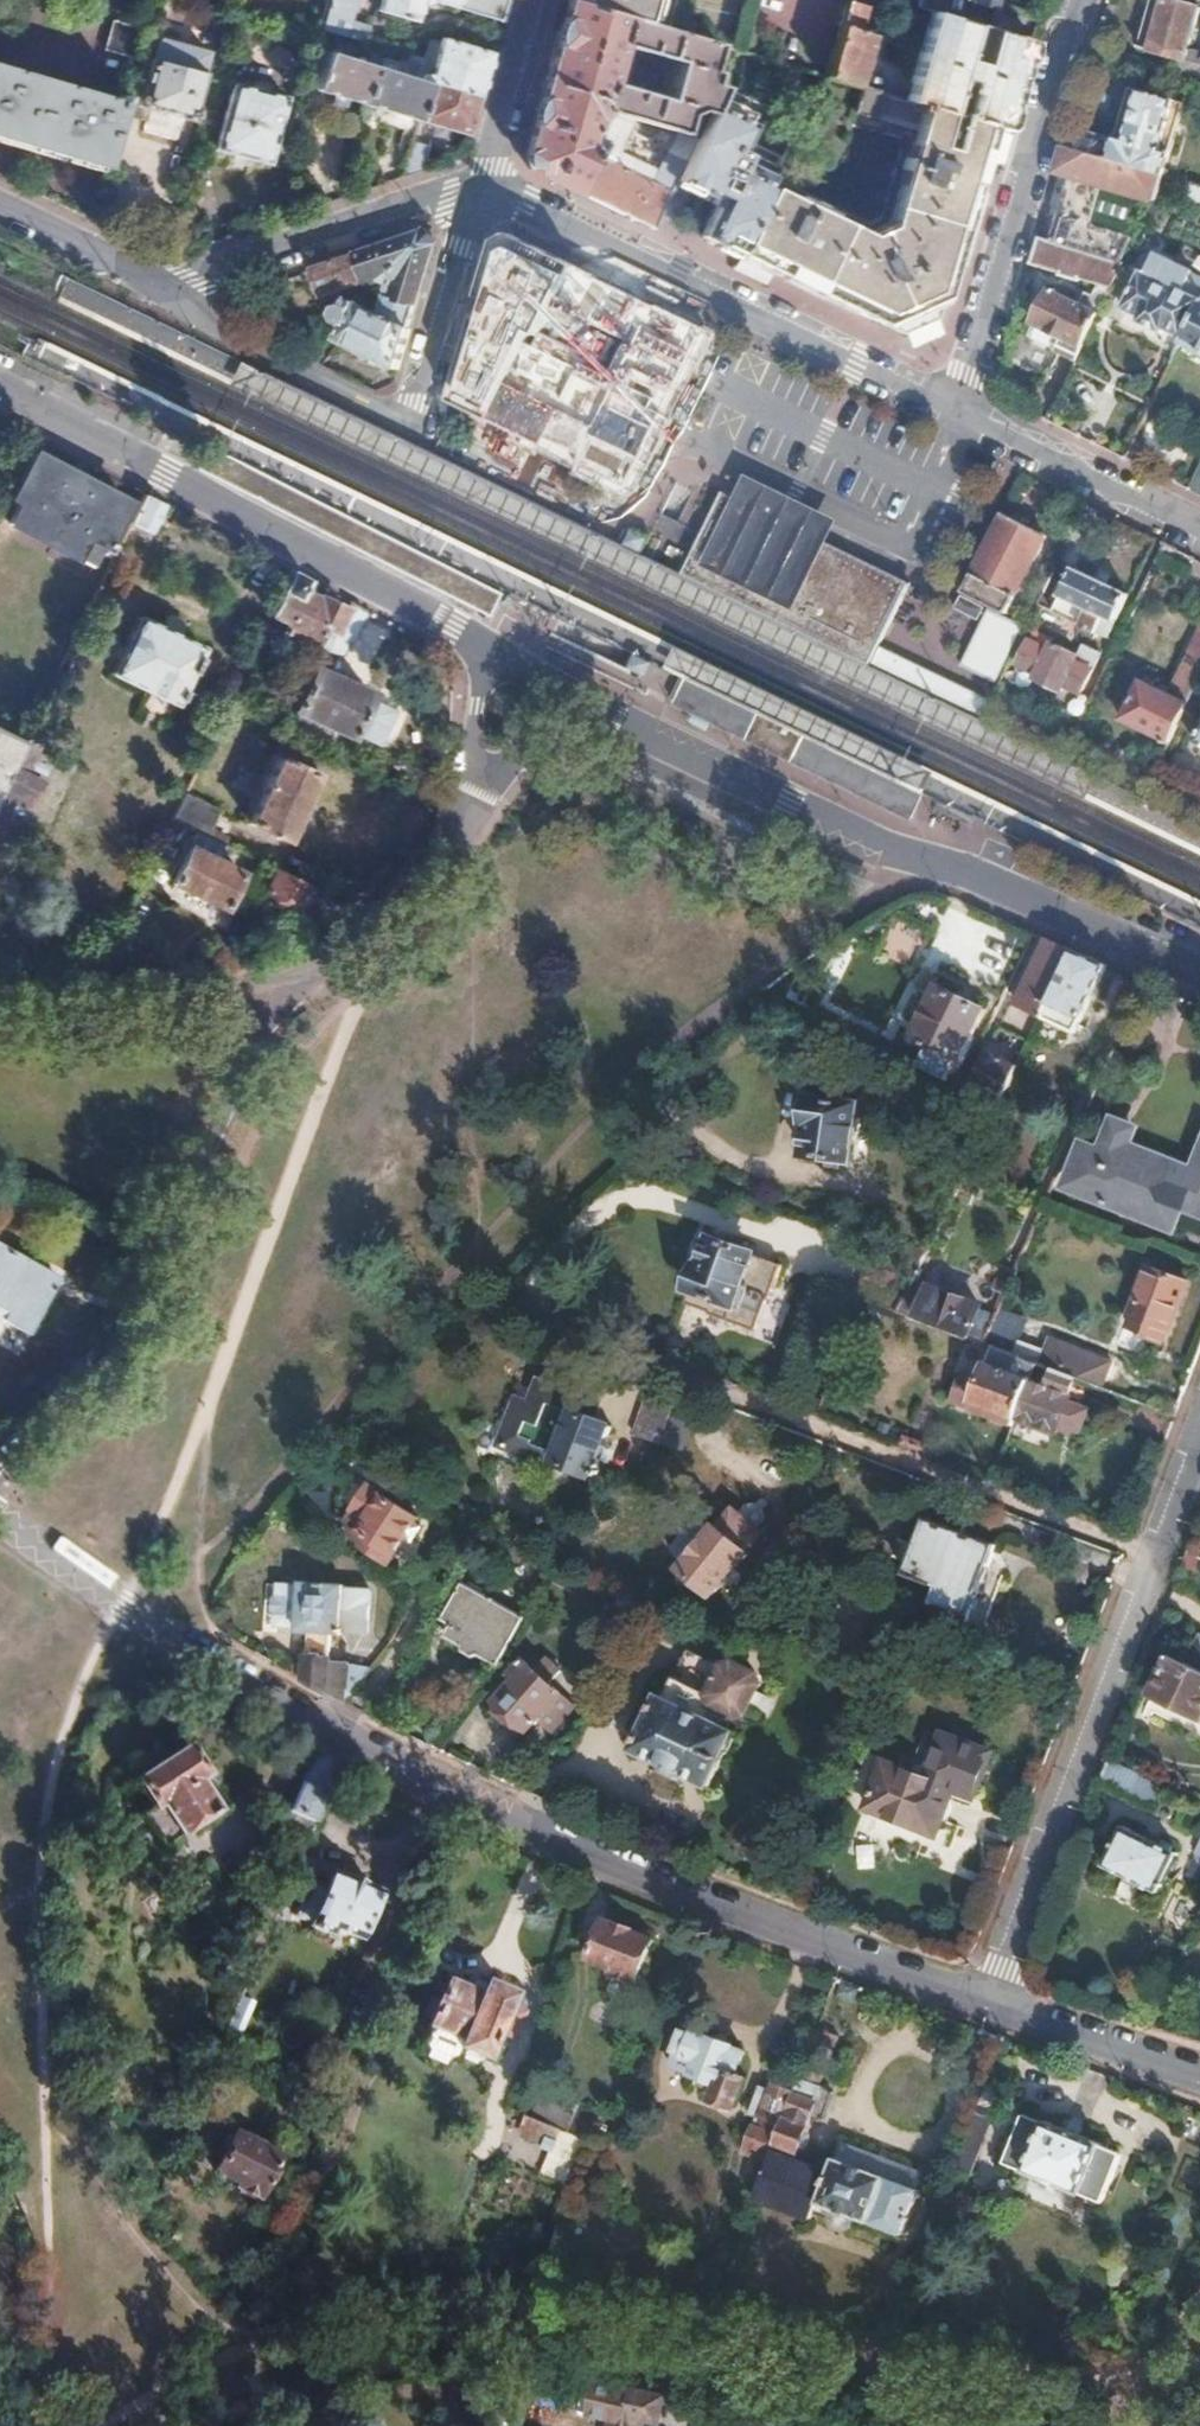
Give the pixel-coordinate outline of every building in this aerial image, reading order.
[(9,0),(0,0),(0,21),(2,21),(9,0)] [(319,31),(361,43),(366,27),(346,21),(353,0),(328,0),(319,31)] [(374,10),(412,21),(418,0),(377,0),(374,10)] [(501,22),(502,18),(507,0),(428,0),(501,22)] [(643,22),(566,0),(558,28),(535,107),(522,152),(529,171),(572,191),(608,114),(631,120),(679,134),(681,122),(683,116),(690,111),(693,110),(683,135),(684,136),(696,138),(717,94),(727,73),(705,67),(701,57),(705,41),(643,22)] [(566,0),(643,22),(650,0),(566,0)] [(866,4),(852,0),(846,0),(839,25),(858,30),(866,4)] [(914,5),(928,9),(974,22),(981,24),(988,5),(991,6),(993,0),(915,0),(914,5)] [(1199,10),(1199,9),(1170,0),(1152,0),(1139,45),(1169,55),(1163,73),(1172,75),(1191,81),(1198,83),(1199,76),(1199,50),(1189,47),(1199,10)] [(964,58),(974,22),(928,9),(908,81),(953,94),(958,77),(974,83),(969,97),(1014,110),(1034,40),(991,27),(980,62),(964,58)] [(134,61),(143,31),(111,22),(102,51),(134,61)] [(854,85),(870,33),(858,30),(839,25),(824,76),(854,85)] [(477,98),(491,55),(439,39),(437,45),(425,42),(419,61),(433,65),(427,83),(477,98)] [(206,59),(157,45),(151,65),(148,64),(141,87),(140,87),(133,111),(190,128),(197,103),(196,103),(203,80),(200,79),(206,59)] [(362,104),(374,68),(326,53),(315,90),(362,104)] [(427,83),(414,79),(419,61),(405,56),(403,64),(399,75),(374,68),(362,104),(416,120),(427,83)] [(399,75),(403,64),(377,57),(374,68),(399,75)] [(12,72),(0,69),(0,115),(12,72)] [(32,78),(12,72),(0,115),(0,138),(13,142),(32,78)] [(1188,94),(1191,81),(1172,75),(1168,87),(1188,94)] [(122,104),(32,78),(13,142),(103,168),(122,104)] [(948,111),(953,94),(908,81),(903,98),(913,101),(948,111)] [(466,136),(477,98),(427,83),(416,120),(466,136)] [(1166,171),(1186,103),(1131,86),(1116,136),(1081,126),(1080,130),(1071,127),(1070,133),(1066,146),(1163,175),(1171,178),(1166,171)] [(283,102),(232,87),(212,151),(265,167),(283,102)] [(875,118),(883,93),(862,87),(854,111),(875,118)] [(705,194),(731,141),(731,134),(739,118),(736,116),(741,105),(717,94),(696,138),(675,180),(705,194)] [(1014,110),(969,97),(963,116),(995,125),(1008,129),(1014,110)] [(968,216),(995,125),(963,116),(948,111),(913,101),(911,108),(924,113),(890,226),(867,236),(799,203),(768,189),(737,253),(898,330),(937,318),(968,216)] [(665,152),(650,183),(611,164),(631,120),(608,114),(572,191),(605,207),(612,211),(651,229),(675,180),(696,138),(684,136),(675,156),(665,152)] [(768,189),(779,167),(747,151),(746,154),(739,151),(752,124),(739,118),(731,134),(731,141),(705,194),(710,197),(717,201),(714,207),(700,236),(736,253),(737,253),(768,189)] [(420,170),(426,146),(409,140),(398,178),(420,170)] [(1163,175),(1066,146),(1059,169),(1071,173),(1052,241),(1121,262),(1131,241),(1132,241),(1135,234),(1093,221),(1106,182),(1132,190),(1157,197),(1163,175)] [(714,207),(717,201),(710,197),(706,203),(714,207)] [(397,370),(433,246),(418,232),(366,250),(311,269),(321,294),(374,277),(380,285),(379,289),(377,296),(383,297),(383,302),(381,311),(379,314),(352,301),(345,307),(339,308),(335,316),(338,324),(346,327),(339,343),(397,370)] [(702,326),(503,232),(447,424),(617,510),(702,326)] [(1074,359),(1121,264),(1121,262),(1052,241),(1038,237),(1031,263),(1062,272),(1061,276),(1081,281),(1083,278),(1099,283),(1097,295),(1087,291),(1081,303),(1051,289),(1035,321),(1057,332),(1052,342),(1057,351),(1074,359)] [(1189,274),(1190,271),(1158,257),(1150,275),(1141,270),(1123,310),(1141,318),(1139,323),(1162,333),(1166,331),(1183,339),(1199,306),(1199,279),(1189,274)] [(1183,339),(1181,345),(1199,354),(1199,306),(1183,339)] [(11,528),(93,571),(125,506),(84,484),(87,480),(70,471),(67,476),(34,459),(12,501),(22,507),(11,528)] [(1188,489),(1194,492),(1199,495),(1199,463),(1188,489)] [(683,576),(870,666),(910,582),(774,516),(724,492),(683,576)] [(150,540),(165,510),(143,498),(128,529),(150,540)] [(489,613),(499,594),(331,512),(322,531),(489,613)] [(1004,516),(964,593),(1007,616),(1047,538),(1004,516)] [(1105,637),(1127,595),(1072,569),(1051,612),(1079,624),(1095,633),(1105,637)] [(352,647),(368,615),(349,605),(345,614),(334,609),(333,611),(303,596),(309,584),(290,574),(269,616),(286,624),(279,639),(312,656),(314,651),(338,663),(347,644),(352,647)] [(985,607),(960,595),(953,609),(977,622),(985,607)] [(989,610),(964,663),(999,679),(1023,626),(989,610)] [(200,650),(136,621),(109,678),(172,708),(200,650)] [(1095,633),(1079,624),(1075,632),(1092,640),(1095,633)] [(1199,673),(1199,633),(1183,666),(1199,674),(1199,673)] [(1077,695),(1097,653),(1078,645),(1073,656),(1047,645),(1045,650),(1025,640),(1014,665),(1035,675),(1032,681),(1057,693),(1060,687),(1077,695)] [(1199,674),(1183,666),(1179,664),(1166,693),(1137,680),(1120,719),(1167,741),(1175,726),(1190,693),(1199,674)] [(379,751),(395,715),(369,702),(371,698),(314,671),(294,715),(349,742),(352,738),(379,751)] [(917,796),(684,683),(678,695),(672,706),(905,820),(917,796)] [(1199,701),(1199,697),(1190,693),(1175,726),(1187,731),(1199,701)] [(23,744),(0,733),(0,793),(23,744)] [(52,767),(46,764),(52,750),(26,738),(23,744),(0,793),(0,827),(13,833),(28,800),(31,802),(39,786),(36,784),(38,781),(45,783),(52,767)] [(287,845),(316,780),(278,761),(249,826),(287,845)] [(207,840),(215,819),(179,803),(170,822),(185,830),(207,840)] [(185,830),(170,822),(156,852),(150,863),(165,870),(185,830)] [(214,866),(222,847),(195,834),(186,853),(214,866)] [(214,866),(186,853),(170,887),(222,911),(238,876),(214,866)] [(297,912),(308,888),(288,879),(274,872),(264,896),(297,912)] [(1039,1016),(1071,951),(1046,939),(1015,1004),(1039,1016)] [(1070,1034),(1103,965),(1071,951),(1038,1018),(1070,1034)] [(946,1079),(982,1008),(936,987),(910,1039),(927,1047),(918,1066),(941,1077),(946,1079)] [(997,1104),(1015,1066),(988,1052),(969,1091),(997,1104)] [(844,1159),(852,1104),(804,1097),(800,1124),(805,1125),(801,1153),(844,1159)] [(1167,1163),(1170,1156),(1141,1145),(1138,1153),(1125,1148),(1124,1150),(1105,1142),(1103,1146),(1101,1145),(1099,1144),(1095,1144),(1092,1147),(1090,1150),(1082,1147),(1067,1186),(1099,1200),(1100,1202),(1151,1223),(1152,1220),(1169,1227),(1179,1206),(1199,1215),(1199,1149),(1190,1174),(1167,1163)] [(768,1305),(781,1269),(750,1257),(748,1258),(748,1253),(710,1241),(699,1269),(696,1268),(686,1291),(689,1293),(689,1295),(685,1305),(708,1315),(707,1317),(753,1335),(765,1303),(768,1305)] [(24,1337),(54,1280),(0,1251),(0,1325),(24,1337)] [(1163,1332),(1166,1334),(1185,1285),(1147,1270),(1127,1319),(1131,1321),(1128,1328),(1124,1327),(1116,1349),(1131,1355),(1138,1336),(1158,1345),(1163,1332)] [(964,1339),(976,1310),(977,1307),(928,1289),(921,1304),(915,1321),(964,1339)] [(915,1321),(921,1304),(903,1297),(896,1313),(915,1321)] [(981,1346),(994,1316),(976,1310),(964,1339),(981,1346)] [(949,1404),(1012,1427),(1015,1419),(1056,1434),(1059,1427),(1077,1433),(1086,1411),(1067,1404),(1075,1381),(1097,1389),(1106,1363),(1038,1337),(1033,1351),(1018,1344),(1006,1374),(985,1366),(979,1381),(961,1374),(949,1404)] [(578,1402),(539,1387),(530,1410),(517,1404),(499,1452),(555,1473),(558,1466),(594,1480),(601,1459),(608,1463),(612,1451),(605,1447),(611,1428),(594,1422),(573,1414),(578,1402)] [(661,1449),(675,1401),(651,1392),(634,1440),(661,1449)] [(594,1422),(598,1409),(578,1402),(573,1414),(594,1422)] [(1074,1441),(1077,1433),(1059,1427),(1056,1434),(1074,1441)] [(353,1511),(366,1488),(350,1478),(337,1502),(353,1511)] [(414,1518),(366,1488),(345,1525),(366,1538),(363,1542),(390,1558),(414,1518)] [(677,1568),(710,1595),(722,1580),(730,1585),(736,1577),(730,1571),(744,1555),(741,1552),(756,1534),(730,1512),(714,1530),(710,1528),(705,1535),(693,1548),(682,1562),(677,1568)] [(993,1546),(925,1520),(903,1577),(936,1589),(931,1602),(969,1616),(993,1546)] [(693,1548),(705,1535),(696,1527),(688,1527),(681,1535),(672,1545),(676,1557),(682,1562),(693,1548)] [(363,1630),(364,1592),(340,1590),(338,1584),(299,1581),(298,1586),(276,1584),(275,1624),(294,1625),(294,1630),(304,1629),(302,1665),(291,1664),(291,1675),(339,1701),(365,1664),(326,1661),(327,1633),(337,1634),(338,1628),(363,1630)] [(493,1666),(519,1620),(458,1585),(439,1621),(446,1625),(447,1626),(446,1629),(441,1637),(453,1643),(458,1647),(459,1653),(470,1658),(472,1654),(493,1666)] [(1195,1636),(1181,1666),(1199,1676),(1199,1639),(1195,1636)] [(742,1710),(756,1680),(754,1671),(730,1660),(718,1664),(693,1654),(690,1655),(681,1651),(661,1697),(656,1695),(632,1750),(707,1784),(733,1730),(724,1726),(729,1715),(742,1710)] [(1181,1666),(1167,1659),(1150,1696),(1199,1720),(1199,1676),(1181,1666)] [(526,1732),(557,1693),(520,1661),(508,1677),(513,1682),(495,1706),(498,1708),(492,1714),(517,1734),(521,1728),(526,1732)] [(171,1842),(223,1810),(205,1780),(207,1779),(190,1750),(136,1782),(153,1810),(124,1828),(146,1865),(175,1847),(171,1842)] [(315,1824),(339,1768),(325,1761),(313,1753),(287,1810),(315,1824)] [(950,1787),(948,1786),(950,1776),(919,1765),(915,1772),(883,1762),(868,1805),(873,1813),(884,1817),(890,1815),(934,1831),(950,1787)] [(1161,1789),(1106,1764),(1098,1786),(1152,1811),(1161,1789)] [(1155,1894),(1173,1855),(1121,1829),(1103,1868),(1155,1894)] [(1199,1832),(1190,1855),(1199,1859),(1199,1833),(1199,1832)] [(1190,1855),(1180,1880),(1199,1888),(1199,1859),(1190,1855)] [(356,1939),(375,1896),(330,1874),(324,1886),(309,1879),(292,1916),(309,1924),(307,1927),(325,1935),(329,1927),(356,1939)] [(650,1940),(604,1921),(589,1957),(613,1968),(611,1971),(634,1980),(650,1940)] [(476,1998),(483,1982),(473,1978),(466,1994),(476,1998)] [(444,1984),(425,2028),(457,2041),(454,2048),(481,2060),(492,2032),(508,2039),(519,2013),(503,2007),(509,1994),(483,1982),(476,1998),(466,1994),(444,1984)] [(243,2020),(253,1995),(242,1991),(231,2016),(243,2020)] [(919,2192),(835,2159),(833,2164),(820,2159),(816,2169),(795,2160),(801,2144),(789,2139),(797,2117),(815,2123),(824,2122),(834,2097),(829,2090),(822,2087),(840,2037),(817,2028),(793,2092),(792,2094),(755,2196),(812,2218),(817,2203),(902,2237),(919,2192)] [(454,2048),(457,2041),(428,2029),(422,2043),(425,2051),(442,2058),(451,2056),(454,2048)] [(733,2105),(752,2056),(693,2032),(691,2035),(681,2031),(668,2063),(698,2075),(696,2082),(714,2089),(711,2096),(733,2105)] [(792,2094),(793,2092),(772,2083),(769,2089),(759,2085),(749,2112),(756,2114),(745,2142),(770,2153),(792,2094)] [(575,2107),(578,2100),(542,2086),(529,2116),(565,2131),(575,2107)] [(986,2127),(1000,2091),(988,2086),(974,2121),(986,2127)] [(584,2138),(594,2114),(575,2107),(565,2131),(584,2138)] [(529,2116),(521,2113),(517,2125),(523,2128),(522,2132),(553,2145),(564,2167),(572,2170),(584,2138),(565,2131),(529,2116)] [(1003,2165),(1099,2204),(1119,2153),(1044,2122),(1043,2125),(1023,2117),(1003,2165)] [(968,2177),(988,2127),(986,2127),(974,2121),(966,2142),(954,2172),(968,2177)] [(253,2200),(274,2157),(255,2148),(257,2144),(240,2136),(238,2140),(228,2135),(209,2172),(234,2184),(232,2189),(253,2200)] [(627,2392),(594,2385),(586,2418),(607,2422),(606,2425),(620,2425),(621,2421),(627,2392)] [(663,2397),(628,2390),(627,2392),(621,2421),(652,2425),(658,2425),(663,2397)]
